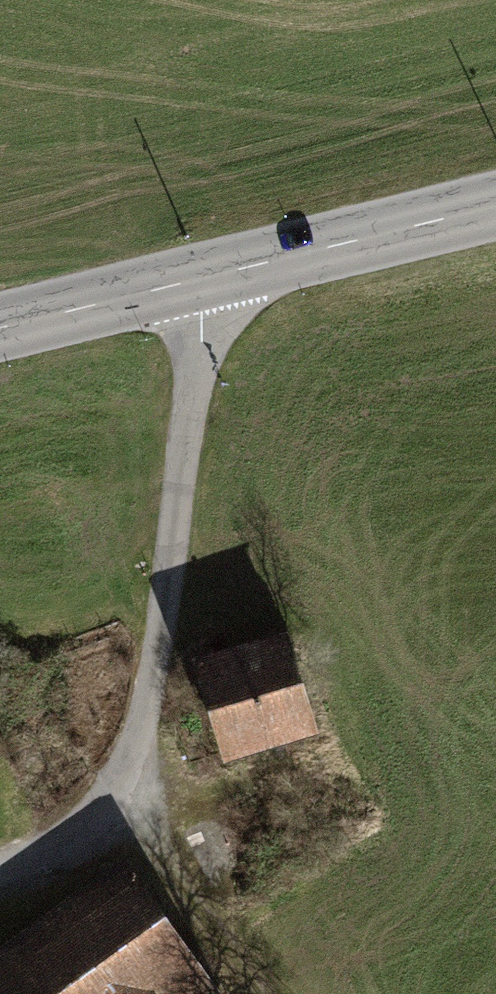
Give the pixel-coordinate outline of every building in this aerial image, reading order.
[(318,739),(286,637),(190,666),(222,769),(318,739)] [(0,951),(0,993),(210,993),(216,990),(123,862),(0,951)]
